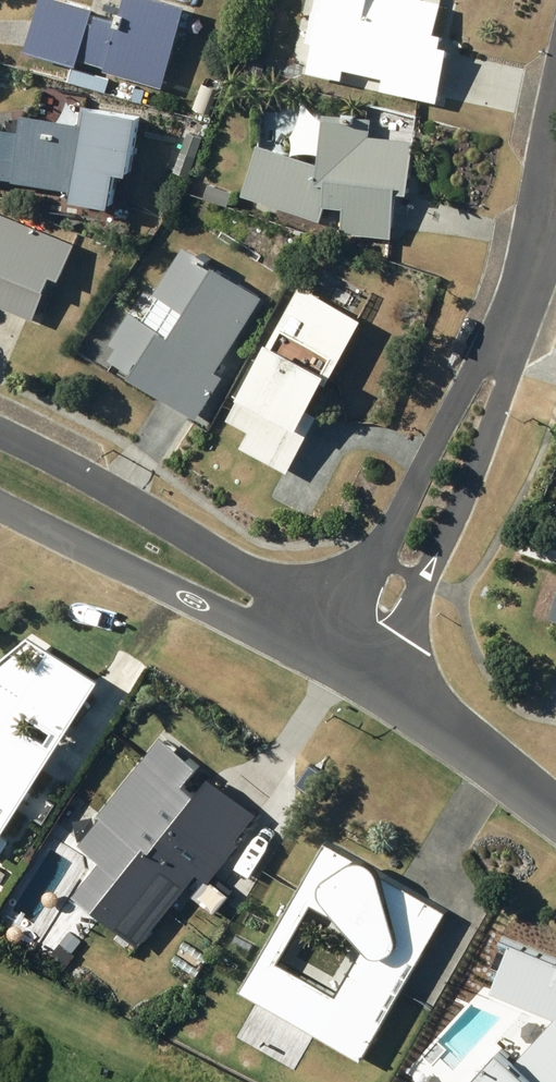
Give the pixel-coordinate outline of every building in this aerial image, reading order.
[(100,68),(156,83),(178,1),(174,0),(117,0),(111,19),(90,13),(88,22),(83,21),(88,5),(71,0),(32,0),(19,48),(70,62),(71,56),(101,64),(100,68)] [(385,84),(435,96),(447,52),(429,48),(439,7),(410,0),(328,0),(312,65),(341,72),(343,61),(388,72),(385,84)] [(139,94),(140,89),(132,87),(129,99),(154,104),(155,97),(139,94)] [(277,88),(276,101),(287,102),(288,89),(277,88)] [(107,194),(111,169),(122,171),(131,113),(79,105),(76,121),(15,111),(12,130),(0,128),(0,176),(107,194)] [(318,112),(312,161),(253,143),(238,194),(337,223),(336,229),(385,235),(390,189),(401,190),(407,139),(363,134),(365,117),(318,112)] [(202,196),(224,203),(228,191),(206,184),(202,196)] [(0,215),(0,299),(33,312),(50,270),(60,274),(71,245),(0,215)] [(104,356),(124,369),(121,373),(190,417),(218,375),(209,369),(257,295),(178,244),(149,290),(177,309),(162,333),(124,309),(104,341),(111,345),(104,356)] [(360,310),(302,278),(230,410),(251,422),(242,439),(286,463),(319,403),(311,399),(360,310)] [(543,614),(555,619),(555,580),(543,614)] [(98,681),(31,635),(0,662),(0,829),(98,681)] [(127,787),(103,816),(134,841),(115,864),(101,853),(72,891),(87,903),(89,901),(138,939),(169,899),(172,901),(181,890),(178,887),(195,865),(207,875),(236,838),(233,836),(233,837),(205,815),(206,815),(203,812),(194,822),(185,816),(191,808),(172,793),(158,810),(127,787)] [(234,990),(357,1059),(442,908),(319,838),(234,990)] [(507,941),(486,991),(553,1017),(514,1064),(496,1047),(468,1081),(555,1081),(555,962),(507,941)]
